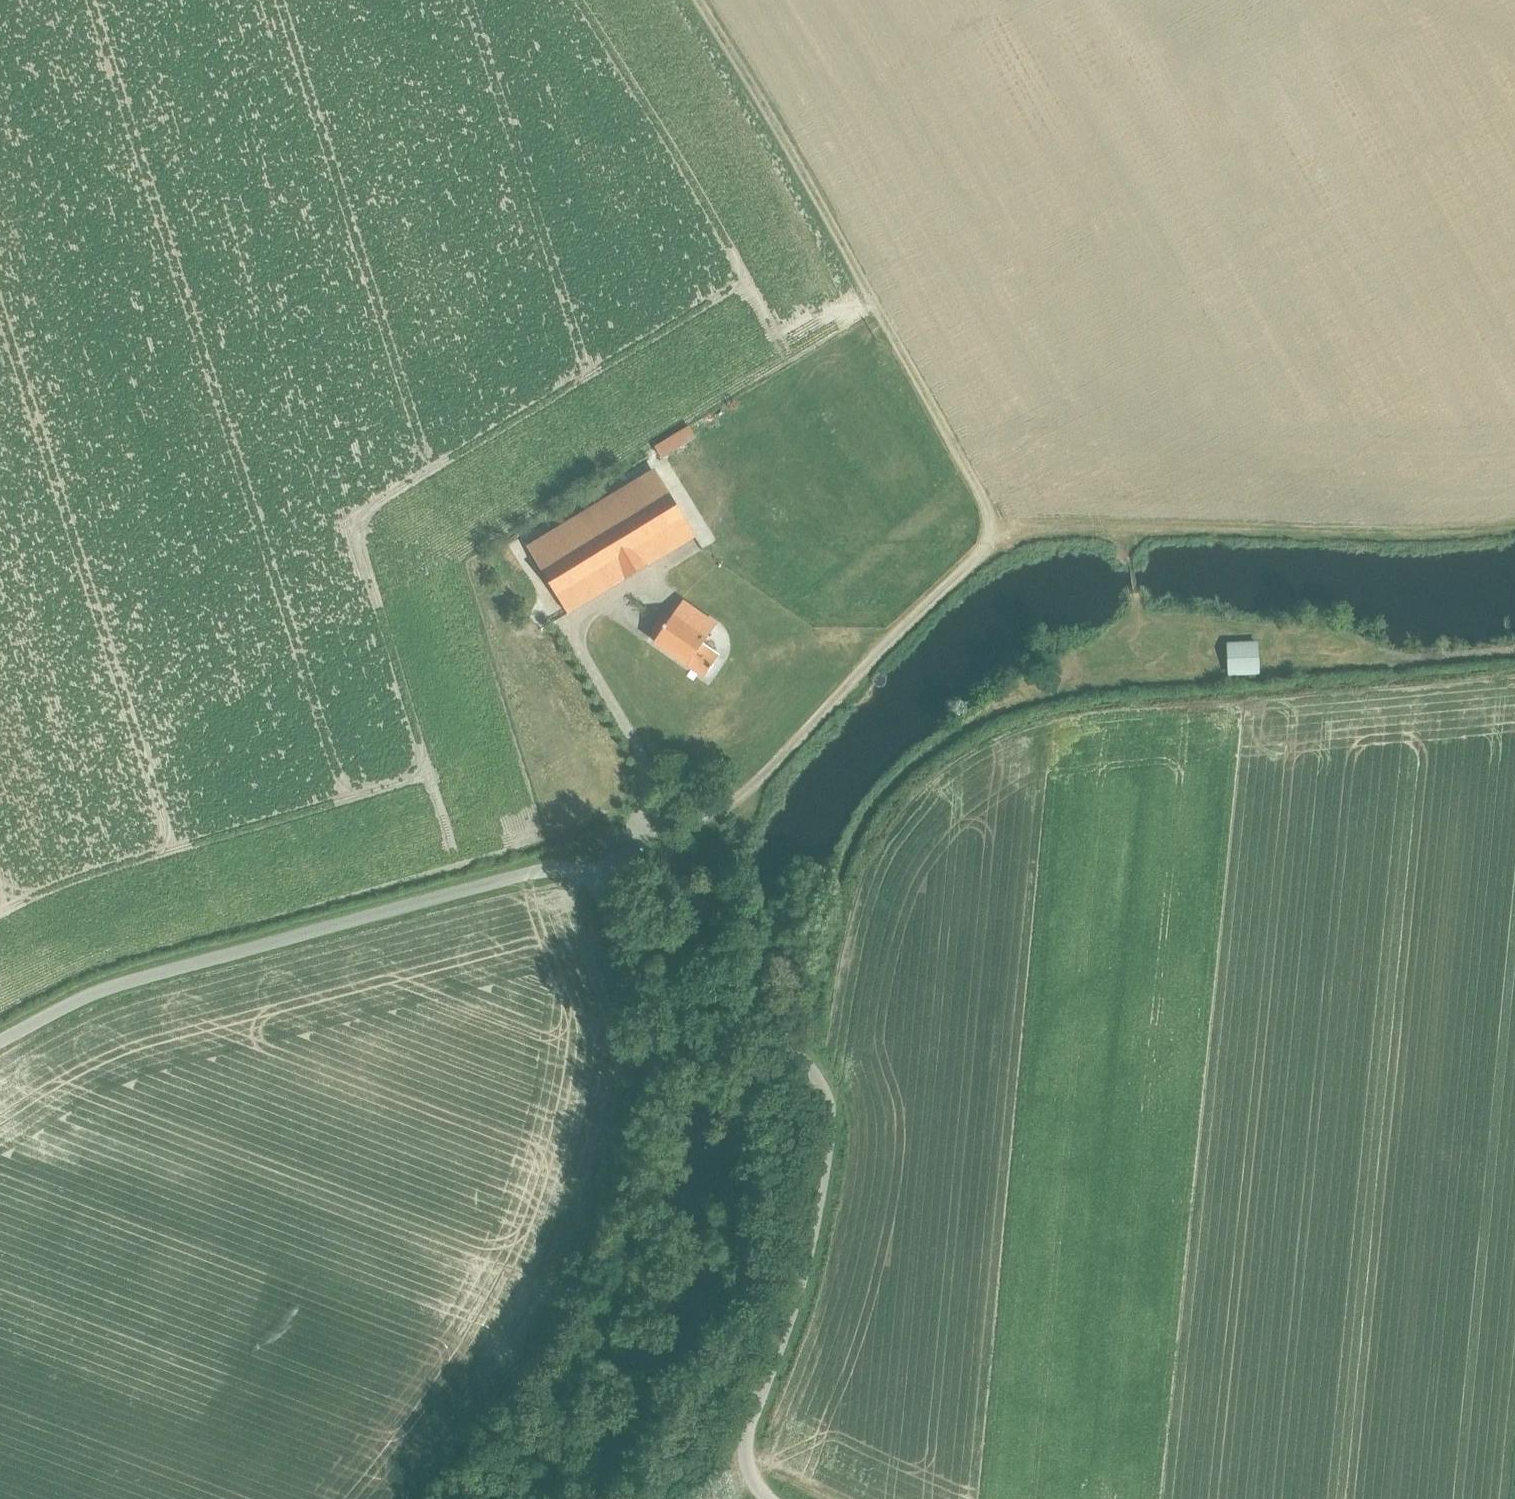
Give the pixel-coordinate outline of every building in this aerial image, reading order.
[(690,425),(655,446),(662,458),(697,438),(690,425)] [(655,468),(528,545),(569,614),(697,536),(655,468)] [(663,611),(651,628),(660,634),(655,641),(705,675),(720,655),(704,643),(718,623),(684,599),(672,617),(663,611)] [(1259,640),(1227,641),(1228,675),(1260,674),(1259,640)]
